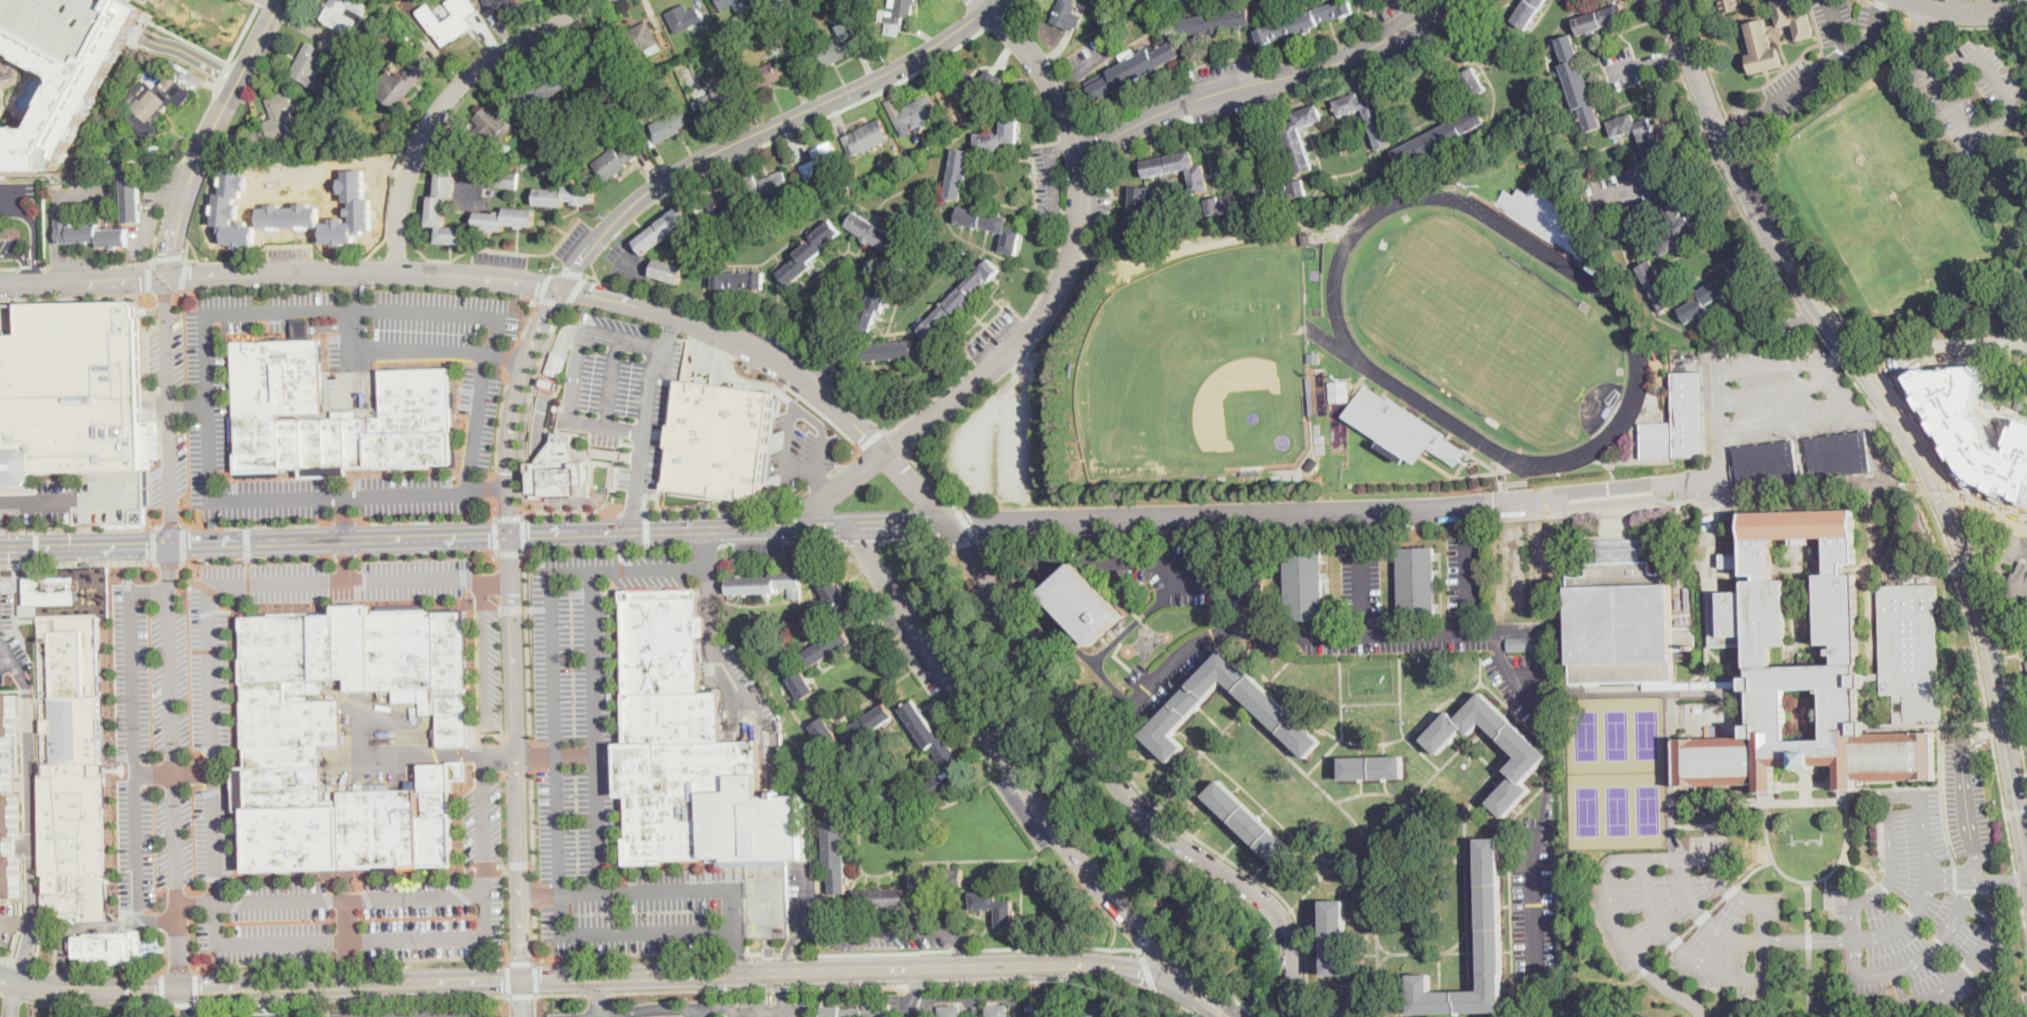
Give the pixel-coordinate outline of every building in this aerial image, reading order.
[(61,168),(132,29),(144,7),(130,0),(115,0),(110,8),(116,11),(91,56),(85,53),(81,61),(0,18),(0,45),(56,75),(58,81),(34,127),(0,128),(0,170),(61,168)] [(81,61),(85,53),(91,56),(116,11),(110,8),(115,0),(0,0),(0,18),(81,61)] [(329,4),(331,0),(359,0),(368,5),(363,14),(349,7),(346,14),(358,20),(350,35),(344,31),(343,34),(337,31),(338,28),(318,17),(326,2),(329,4)] [(433,34),(435,33),(444,46),(474,25),(468,16),(479,8),(473,0),(448,0),(445,2),(454,13),(443,21),(428,2),(416,11),(433,34)] [(489,11),(484,0),(526,0),(527,2),(508,11),(505,4),(489,11)] [(722,12),(716,0),(745,0),(722,12)] [(889,6),(890,0),(916,0),(915,4),(913,4),(911,18),(903,17),(902,25),(900,24),(898,36),(885,34),(887,23),(885,23),(885,22),(879,21),(880,10),(894,12),(894,7),(889,6)] [(1052,22),(1061,0),(1075,0),(1073,4),(1077,5),(1073,14),(1083,18),(1079,28),(1076,27),(1074,31),(1052,22)] [(1255,31),(1343,0),(1350,0),(1354,12),(1312,27),(1313,30),(1304,34),(1303,31),(1260,46),(1255,31)] [(1512,20),(1526,0),(1546,0),(1526,29),(1512,20)] [(1722,14),(1719,0),(1739,0),(1741,9),(1722,14)] [(1773,1),(1777,0),(1791,0),(1794,14),(1809,10),(1815,37),(1798,41),(1794,24),(1779,28),(1773,1)] [(685,3),(689,11),(698,6),(705,20),(676,34),(666,13),(685,3)] [(1579,35),(1574,19),(1622,4),(1628,20),(1579,35)] [(1219,29),(1220,33),(1212,34),(1211,31),(1178,36),(1175,20),(1250,8),(1252,24),(1219,29)] [(1772,49),(1778,48),(1783,67),(1752,74),(1747,55),(1753,54),(1746,24),(1764,19),(1772,49)] [(633,57),(622,34),(648,20),(659,44),(633,57)] [(855,34),(862,48),(827,67),(817,47),(839,35),(843,44),(849,41),(848,38),(855,34)] [(1603,127),(1587,132),(1579,108),(1574,109),(1560,66),(1565,64),(1557,40),(1572,35),(1603,127)] [(1174,41),(1181,55),(1096,102),(1088,88),(1111,75),(1109,71),(1148,49),(1151,53),(1174,41)] [(319,77),(313,87),(290,74),(308,42),(318,47),(314,55),(322,60),(314,74),(319,77)] [(774,55),(770,47),(778,43),(782,51),(774,55)] [(727,47),(724,54),(716,51),(719,44),(727,47)] [(596,59),(608,53),(621,78),(609,84),(605,78),(594,83),(580,54),(591,48),(596,59)] [(789,56),(797,74),(788,78),(787,77),(756,91),(748,73),(780,58),(781,60),(789,56)] [(431,67),(396,110),(378,96),(382,91),(376,85),(388,71),(394,75),(397,72),(402,76),(418,57),(431,67)] [(568,86),(537,103),(534,99),(520,107),(512,92),(557,67),(568,86)] [(1487,90),(1473,98),(1460,75),(1474,67),(1487,90)] [(1005,79),(996,93),(992,90),(981,107),(952,87),(964,69),(982,81),(990,68),(1005,79)] [(177,81),(192,95),(182,107),(175,101),(153,125),(158,129),(149,140),(128,120),(136,112),(131,108),(139,99),(134,94),(145,81),(156,91),(167,78),(177,80),(177,81)] [(709,120),(701,101),(714,95),(711,89),(735,79),(744,100),(722,109),(724,113),(709,120)] [(137,98),(129,107),(124,102),(132,93),(137,98)] [(1359,93),(1361,101),(1377,96),(1394,144),(1378,150),(1363,109),(1340,117),(1335,101),(1359,93)] [(630,111),(623,98),(631,94),(638,107),(630,111)] [(940,114),(925,122),(927,127),(918,132),(913,123),(900,130),(892,115),(901,110),(902,112),(906,110),(904,108),(930,94),(940,114)] [(257,148),(251,133),(266,127),(264,122),(273,119),(269,107),(281,102),(292,133),(272,141),(272,142),(257,148)] [(489,103),(505,118),(508,114),(518,123),(501,141),(497,137),(490,144),(486,141),(478,149),(467,139),(480,125),(473,119),(489,103)] [(1313,169),(1298,174),(1281,126),(1296,121),(1294,114),(1318,105),(1323,120),(1299,128),(1313,169)] [(1425,159),(1423,154),(1400,166),(1392,151),(1479,108),(1486,122),(1464,134),(1466,138),(1425,159)] [(683,110),(690,123),(679,129),(681,132),(658,145),(653,136),(657,134),(651,125),(671,114),(672,116),(683,110)] [(1633,114),(1636,123),(1650,118),(1666,166),(1651,171),(1637,129),(1613,137),(1608,122),(1633,114)] [(946,121),(941,130),(933,125),(939,116),(946,121)] [(1017,142),(1002,142),(1002,151),(976,150),(977,133),(1002,134),(1002,116),(1019,117),(1017,142)] [(880,119),(890,140),(851,157),(842,137),(852,133),(853,134),(857,132),(856,130),(880,119)] [(553,141),(546,143),(542,134),(549,131),(553,141)] [(807,180),(801,165),(815,159),(811,150),(832,141),(842,165),(807,180)] [(629,143),(639,156),(631,162),(630,161),(625,164),(627,166),(606,182),(592,164),(614,148),(619,155),(623,152),(621,149),(629,143)] [(916,156),(911,159),(907,150),(912,148),(916,156)] [(967,181),(965,181),(961,201),(945,198),(954,148),(970,151),(966,172),(969,172),(967,181)] [(1191,151),(1194,166),(1203,164),(1209,190),(1193,193),(1188,168),(1145,177),(1142,161),(1191,151)] [(893,168),(886,171),(883,164),(889,161),(893,168)] [(124,223),(121,164),(138,163),(142,222),(124,223)] [(225,165),(222,194),(216,193),(213,225),(225,226),(224,243),(255,246),(257,226),(249,225),(249,220),(240,219),(240,224),(234,223),(235,219),(239,219),(240,203),(237,203),(237,197),(247,198),(248,175),(245,175),(246,166),(225,165)] [(456,169),(454,198),(447,198),(445,226),(468,227),(467,245),(436,243),(437,227),(427,226),(430,196),(436,196),(438,167),(456,169)] [(324,222),(324,244),(355,243),(356,232),(373,231),(372,197),(366,197),(365,169),(344,169),(344,177),(341,177),(341,193),(344,193),(344,201),(352,202),(352,207),(348,206),(348,216),(352,216),(352,221),(347,221),(347,217),(332,218),(332,222),(324,222)] [(792,191),(769,201),(768,198),(758,203),(753,192),(763,188),(759,180),(783,169),(792,191)] [(518,173),(517,189),(492,187),(493,171),(518,173)] [(760,187),(751,191),(745,178),(753,174),(760,187)] [(1210,216),(1207,200),(1304,180),(1307,195),(1210,216)] [(1663,256),(1654,242),(1676,229),(1654,191),(1668,183),(1694,227),(1681,235),(1685,243),(1663,256)] [(595,186),(594,203),(585,202),(585,205),(574,204),(574,201),(564,201),(564,207),(535,205),(536,188),(565,190),(565,184),(595,186)] [(1145,225),(1128,224),(1131,186),(1148,187),(1145,225)] [(742,206),(717,219),(707,200),(732,187),(742,206)] [(1578,255),(1586,241),(1580,237),(1588,223),(1532,189),(1530,193),(1520,187),(1515,194),(1505,189),(1495,206),(1578,255)] [(259,207),(260,227),(321,227),(320,205),(312,206),(311,203),(296,203),(296,207),(283,207),(283,203),(267,204),(267,207),(259,207)] [(691,218),(645,255),(634,242),(680,205),(691,218)] [(535,209),(534,227),(504,225),(503,231),(475,229),(476,211),(505,213),(506,207),(535,209)] [(1017,254),(1001,251),(1005,233),(957,222),(960,207),(1009,217),(1007,227),(1022,230),(1017,254)] [(898,239),(890,253),(872,241),(870,243),(863,239),(864,237),(847,226),(855,212),(898,239)] [(69,217),(70,227),(98,225),(98,230),(128,229),(129,246),(99,247),(99,241),(54,244),(54,233),(57,233),(56,218),(69,217)] [(789,286),(779,274),(799,257),(795,253),(813,238),(812,236),(830,220),(840,232),(822,248),(824,250),(810,262),(813,266),(789,286)] [(1312,243),(1304,244),(1302,232),(1309,231),(1312,243)] [(684,267),(679,283),(652,275),(657,259),(684,267)] [(930,342),(919,330),(989,259),(1000,270),(930,342)] [(1662,278),(1665,276),(1670,284),(1666,286),(1676,304),(1662,312),(1637,268),(1652,260),(1662,278)] [(892,290),(890,289),(883,311),(878,309),(870,333),(855,328),(865,299),(869,301),(875,284),(877,284),(885,261),(900,266),(892,290)] [(764,273),(764,289),(713,288),(714,273),(764,273)] [(1720,278),(1724,286),(1738,279),(1757,312),(1742,320),(1727,293),(1706,305),(1709,311),(1687,323),(1679,309),(1701,297),(1697,291),(1720,278)] [(2,486),(0,484),(0,335),(20,335),(19,304),(73,303),(134,301),(139,306),(139,317),(142,317),(144,405),(144,421),(158,420),(159,439),(158,457),(155,457),(155,464),(151,464),(151,468),(146,468),(146,470),(32,473),(33,478),(25,486),(2,486)] [(298,414),(298,420),(323,419),(334,419),(334,412),(357,411),(357,418),(382,418),(381,370),(452,368),(454,430),(456,430),(457,464),(350,468),(350,477),(304,478),(304,477),(282,477),(282,471),(236,473),(236,417),(235,353),(234,342),(270,340),(270,333),(283,332),(283,340),(293,339),(292,327),(292,319),(311,318),(311,327),(311,339),(320,339),(323,413),(298,414)] [(863,361),(862,345),(913,341),(914,357),(863,361)] [(569,356),(553,351),(546,372),(561,377),(569,356)] [(1320,362),(1310,363),(1309,352),(1320,351),(1320,362)] [(2019,360),(2019,365),(2023,364),(2024,385),(2001,386),(2000,361),(2019,360)] [(1962,472),(1975,482),(2026,501),(2026,420),(2021,418),(2019,426),(2014,425),(2008,443),(2011,445),(2009,451),(1995,446),(1975,409),(1986,367),(1983,363),(1954,366),(1955,369),(1929,370),(1929,368),(1919,368),(1907,376),(1962,472)] [(1328,412),(1319,413),(1317,368),(1325,367),(1328,412)] [(705,373),(703,384),(723,387),(724,377),(733,378),(732,388),(778,394),(777,404),(772,404),(767,447),(769,447),(772,447),(768,476),(767,486),(761,485),(760,500),(659,487),(664,450),(659,450),(661,431),(666,432),(673,381),(679,381),(680,377),(694,379),(695,372),(705,373)] [(1642,459),(1641,424),(1674,423),(1673,373),(1704,372),(1706,458),(1642,459)] [(540,385),(543,376),(551,379),(558,381),(556,389),(549,387),(540,385)] [(1315,414),(1310,414),(1307,376),(1312,376),(1315,414)] [(1331,401),(1330,381),(1348,380),(1349,400),(1331,401)] [(1426,448),(1457,465),(1468,445),(1362,386),(1344,419),(1419,461),(1426,448)] [(2026,395),(2024,409),(2015,408),(2017,394),(2026,395)] [(1333,447),(1348,446),(1347,416),(1331,416),(1333,447)] [(1806,438),(1866,430),(1873,472),(1811,480),(1806,438)] [(553,440),(554,432),(572,433),(572,441),(553,440)] [(1734,447),(1739,488),(1799,480),(1793,439),(1734,447)] [(548,447),(550,445),(553,440),(572,441),(572,447),(572,449),(548,447)] [(536,462),(541,455),(543,453),(573,452),(574,455),(576,461),(536,462)] [(1317,460),(1312,468),(1308,465),(1313,457),(1317,460)] [(531,462),(532,491),(543,491),(543,495),(573,494),(573,496),(578,496),(591,496),(590,480),(588,480),(587,461),(576,461),(536,462),(531,462)] [(73,505),(73,522),(110,522),(118,522),(118,519),(129,519),(129,525),(145,525),(145,505),(73,505)] [(1856,510),(1857,563),(1844,564),(1844,569),(1844,572),(1845,574),(1858,573),(1860,664),(1857,665),(1857,669),(1855,669),(1855,676),(1860,676),(1864,676),(1865,686),(1865,688),(1860,688),(1861,722),(1866,722),(1866,724),(1866,733),(1906,732),(1936,732),(1937,779),(1936,779),(1897,780),(1893,780),(1855,781),(1855,788),(1855,790),(1839,791),(1838,791),(1838,789),(1838,782),(1837,765),(1816,765),(1816,769),(1812,769),(1800,769),(1800,766),(1775,766),(1775,783),(1775,790),(1776,792),(1757,792),(1757,785),(1678,787),(1677,787),(1676,742),(1676,738),(1714,737),(1742,737),(1745,737),(1745,730),(1745,726),(1751,726),(1750,693),(1750,691),(1743,691),(1743,687),(1743,679),(1743,677),(1749,677),(1748,667),(1747,667),(1747,646),(1710,647),(1709,592),(1745,591),(1745,588),(1745,585),(1745,582),(1757,581),(1757,575),(1744,576),(1744,567),(1721,568),(1721,567),(1720,554),(1737,554),(1736,513),(1856,510)] [(1652,560),(1652,572),(1671,572),(1672,627),(1695,626),(1696,648),(1673,648),(1674,680),(1572,682),(1570,575),(1588,575),(1587,562),(1583,562),(1582,539),(1655,537),(1656,560),(1652,560)] [(1400,618),(1398,549),(1435,548),(1437,617),(1400,618)] [(1324,620),(1288,622),(1286,551),(1321,550),(1324,620)] [(2021,561),(2026,563),(2026,609),(2013,605),(2014,601),(2008,599),(2010,592),(2007,591),(2014,571),(2017,572),(2021,561)] [(1093,646),(1043,593),(1075,562),(1125,616),(1093,646)] [(801,571),(802,599),(790,599),(789,588),(776,588),(776,591),(771,592),(771,598),(765,598),(765,594),(728,594),(728,578),(771,577),(770,571),(801,571)] [(26,605),(26,578),(76,577),(76,604),(26,605)] [(832,577),(838,586),(841,585),(843,588),(840,589),(846,598),(849,596),(864,617),(851,627),(836,605),(832,608),(818,587),(832,577)] [(1939,677),(1942,677),(1943,720),(1905,721),(1904,694),(1882,695),(1879,586),(1938,584),(1939,606),(1937,606),(1939,677)] [(633,589),(633,590),(697,588),(698,605),(701,605),(702,611),(698,611),(698,617),(705,617),(706,637),(698,637),(700,693),(719,692),(721,743),(759,741),(761,797),(775,796),(775,792),(780,792),(781,796),(803,795),(805,858),(725,861),(725,857),(661,859),(661,864),(625,864),(624,837),(628,837),(627,796),(618,796),(616,743),(625,742),(624,692),(625,692),(621,589),(633,589)] [(467,608),(470,745),(438,747),(437,714),(422,715),(422,703),(395,704),(395,690),(348,691),(348,680),(322,681),(322,693),(300,693),(300,697),(307,696),(307,701),(339,700),(341,744),(319,745),(320,767),(321,767),(322,799),(339,798),(338,791),(366,791),(366,785),(392,784),(392,790),(416,790),(417,818),(423,818),(420,763),(448,763),(448,761),(467,761),(468,779),(452,780),(454,865),(375,867),(247,871),(245,810),(236,811),(235,767),(245,766),(241,616),(336,614),(336,604),(371,604),(371,611),(467,608)] [(97,615),(98,695),(100,696),(104,762),(109,920),(82,921),(81,917),(43,917),(39,779),(35,779),(36,764),(41,764),(40,696),(40,639),(38,616),(97,615)] [(852,642),(810,669),(801,655),(843,628),(852,642)] [(1224,649),(1264,687),(1286,708),(1322,742),(1307,758),(1292,744),(1271,723),(1226,681),(1225,680),(1199,707),(1173,736),(1174,736),(1185,748),(1172,762),(1158,749),(1143,735),(1175,701),(1192,683),(1224,649)] [(802,701),(788,679),(802,670),(816,692),(802,701)] [(1549,756),(1534,771),(1524,782),(1532,790),(1520,803),(1514,809),(1506,818),(1490,803),(1514,777),(1507,770),(1518,758),(1519,757),(1483,722),(1482,723),(1470,736),(1464,729),(1453,741),(1440,755),(1423,739),(1450,712),(1457,719),(1483,692),(1514,722),(1549,756)] [(25,897),(25,853),(17,853),(17,837),(23,837),(22,792),(16,792),(15,735),(20,735),(19,694),(0,695),(0,897),(25,897)] [(938,736),(942,733),(959,759),(952,764),(961,777),(951,784),(953,786),(931,801),(922,788),(943,773),(941,770),(946,767),(932,747),(928,750),(901,709),(914,701),(938,736)] [(852,745),(843,732),(885,703),(894,717),(852,745)] [(839,738),(825,748),(810,726),(824,717),(839,738)] [(1343,780),(1342,758),(1360,757),(1385,757),(1404,756),(1405,779),(1385,779),(1361,780),(1343,780)] [(1300,856),(1285,872),(1270,858),(1244,833),(1218,808),(1205,796),(1220,780),(1233,792),(1259,817),(1285,842),(1300,856)] [(847,894),(831,894),(830,869),(825,869),(824,822),(829,822),(828,797),(843,796),(847,894)] [(1503,1013),(1456,1014),(1411,1015),(1410,975),(1431,975),(1431,988),(1431,992),(1481,991),(1480,951),(1480,905),(1479,861),(1478,839),(1500,839),(1502,905),(1503,950),(1504,974),(1502,974),(1502,979),(1503,989),(1503,1013)] [(747,877),(747,901),(748,937),(768,936),(790,936),(790,923),(789,909),(788,866),(764,867),(765,876),(747,877)] [(856,908),(855,890),(905,888),(906,906),(856,908)] [(997,892),(997,901),(1012,900),(1012,927),(996,927),(996,909),(970,910),(970,892),(997,892)] [(1348,975),(1325,976),(1325,954),(1324,919),(1324,901),(1346,900),(1346,918),(1347,955),(1348,975)] [(142,963),(82,966),(81,958),(74,958),(73,950),(67,950),(66,938),(72,938),(72,936),(85,936),(85,933),(98,933),(98,932),(141,930),(142,963)] [(1105,1002),(1105,1016),(1083,1016),(1083,1002),(1105,1002)] [(886,1005),(886,1016),(818,1016),(818,1015),(821,1015),(821,1007),(839,1006),(840,1010),(864,1009),(864,1006),(886,1005)] [(1008,1005),(1009,1016),(986,1016),(986,1005),(1008,1005)] [(961,1006),(961,1016),(939,1016),(939,1007),(961,1006)]
